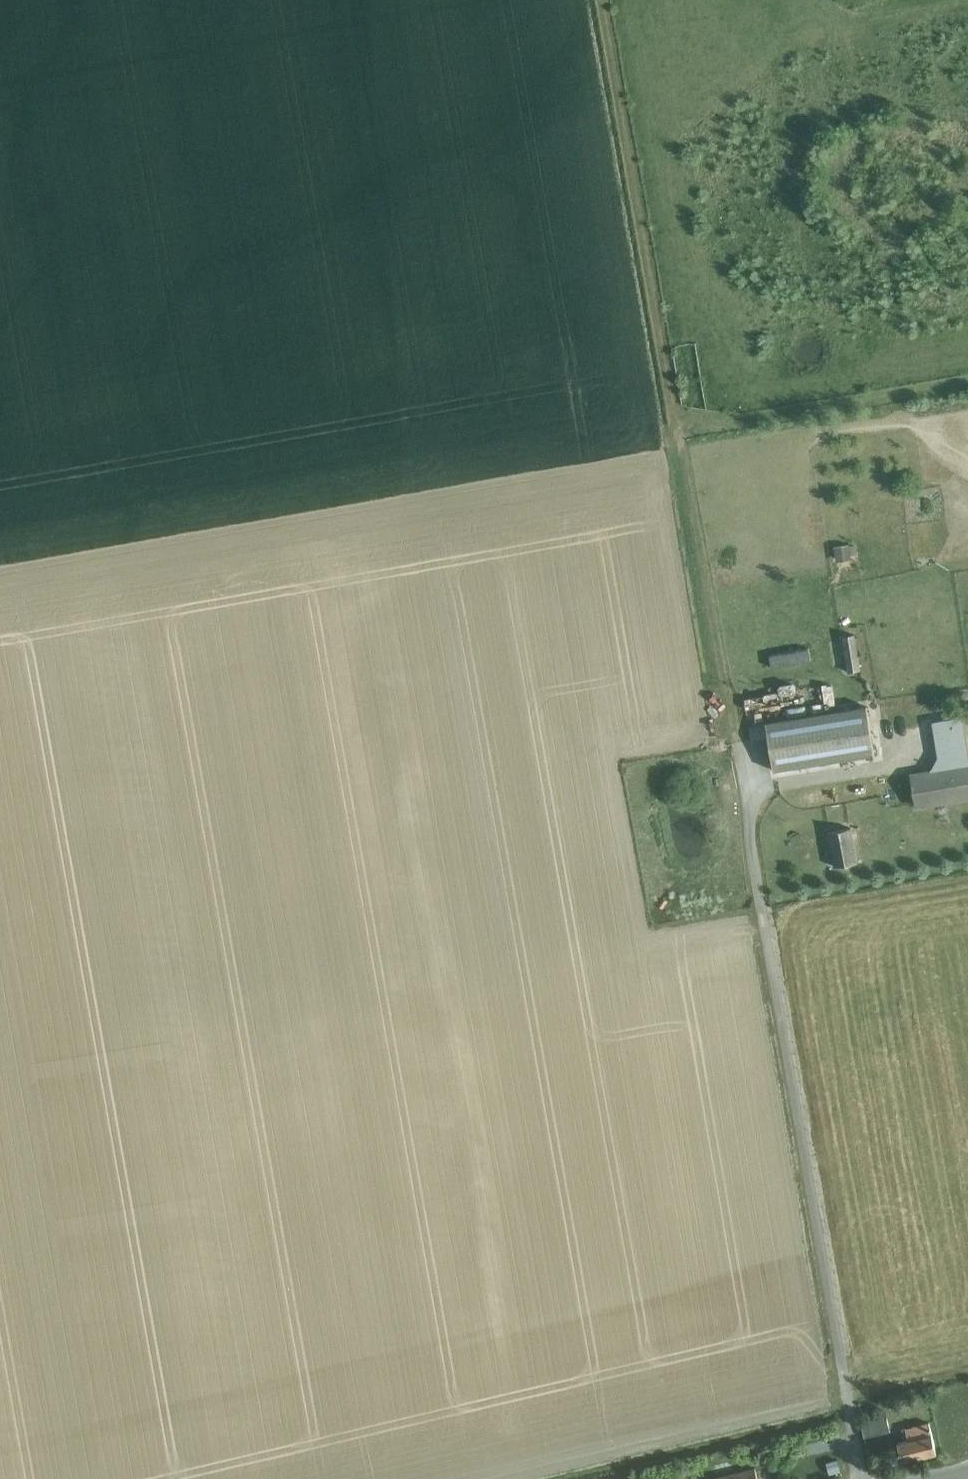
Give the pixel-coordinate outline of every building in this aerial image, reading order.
[(842,636),(848,672),(860,670),(854,634),(842,636)] [(766,723),(774,771),(875,755),(867,707),(766,723)] [(914,808),(967,800),(967,769),(966,754),(935,759),(937,772),(909,776),(914,808)] [(827,832),(834,866),(856,862),(849,828),(827,832)] [(859,1423),(862,1437),(888,1430),(885,1417),(859,1423)] [(896,1443),(901,1462),(935,1454),(927,1423),(900,1429),(903,1441),(896,1443)] [(753,1469),(712,1478),(755,1478),(753,1469)]
